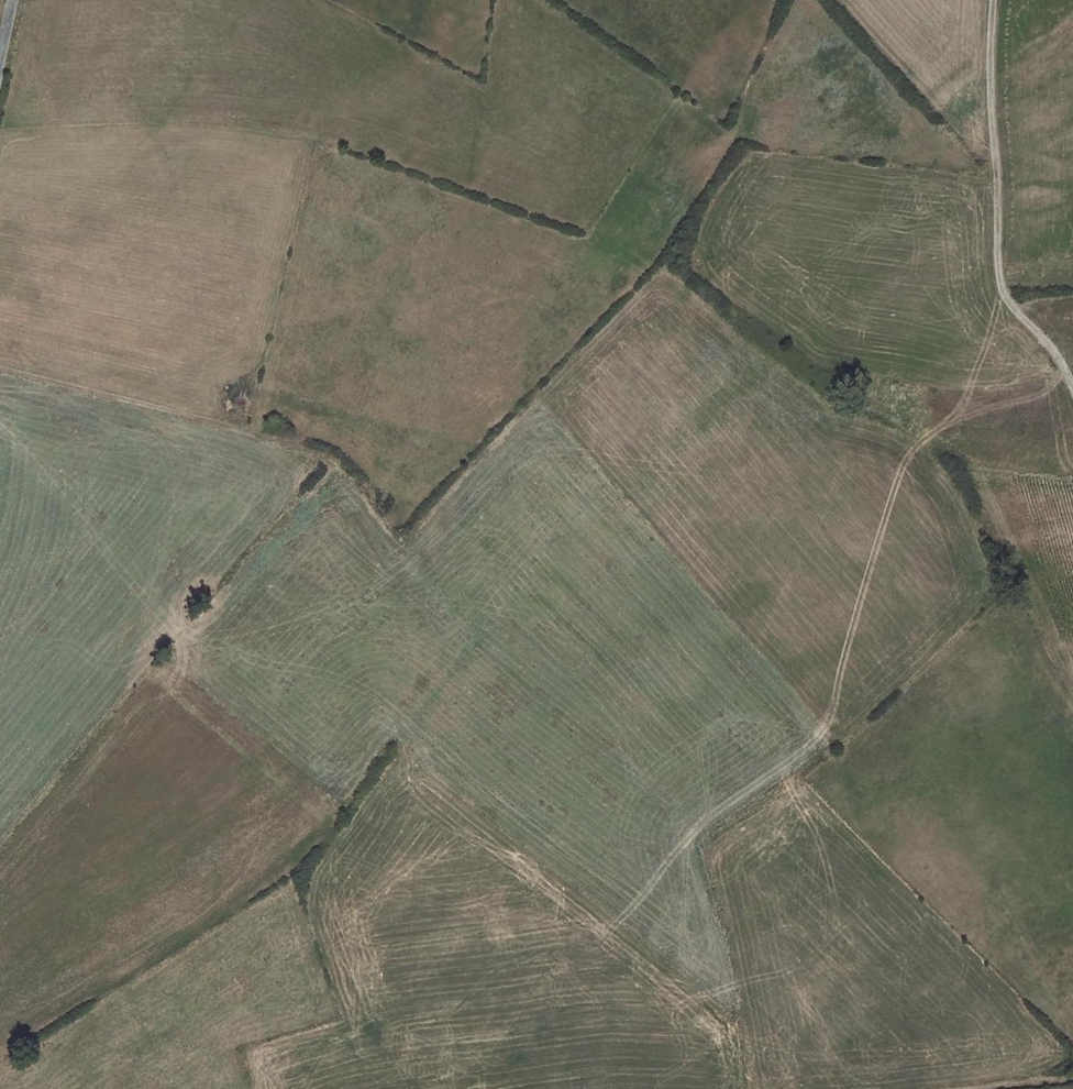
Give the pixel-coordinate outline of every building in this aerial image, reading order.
[(475,642),(469,648),(476,654),(481,649),(475,642)]
